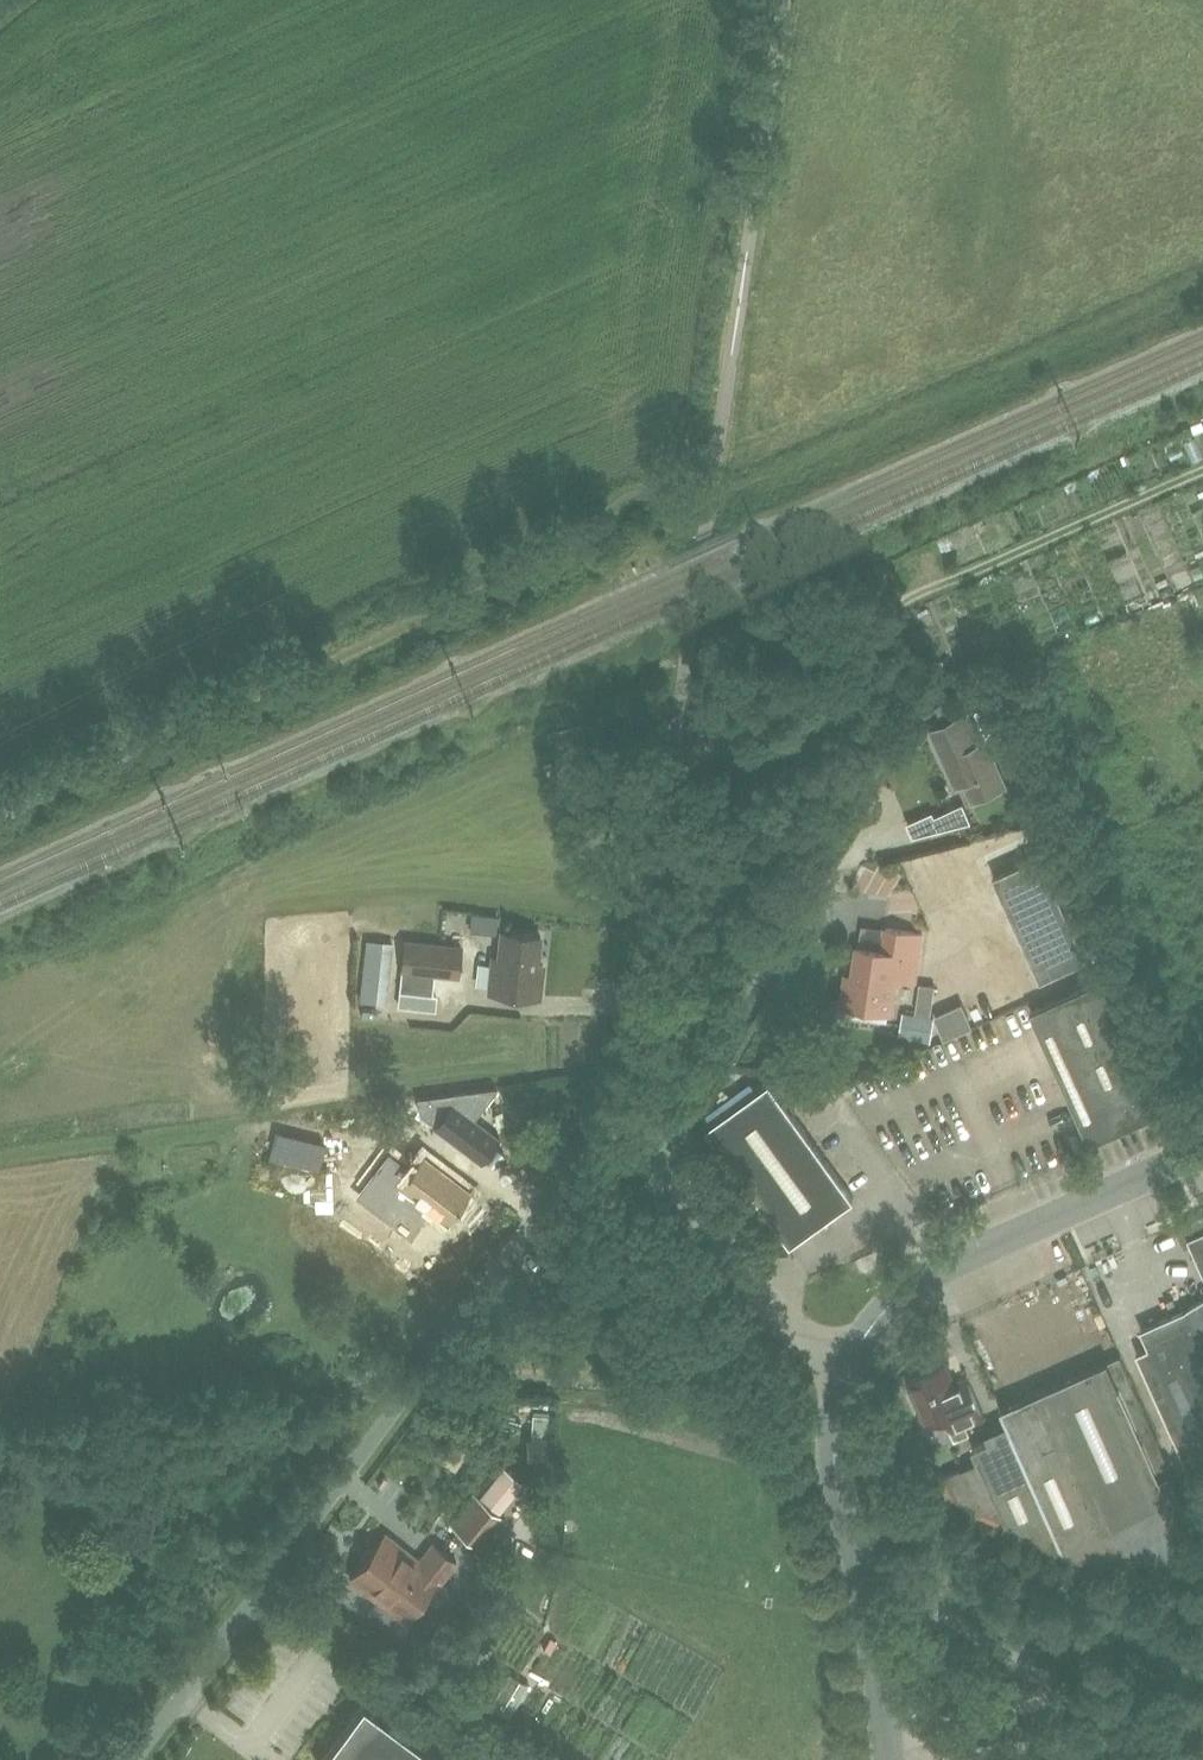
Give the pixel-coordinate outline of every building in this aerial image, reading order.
[(1003,619),(1021,614),(1017,599),(999,604),(1003,619)] [(961,775),(972,800),(1006,784),(986,740),(977,744),(964,715),(931,730),(953,778),(961,775)] [(963,802),(934,815),(939,828),(972,820),(963,802)] [(1087,959),(1040,855),(994,875),(1041,979),(1087,959)] [(848,1003),(892,1010),(898,966),(917,969),(923,931),(886,926),(883,948),(857,944),(848,1003)] [(540,934),(501,930),(498,958),(493,957),(489,991),(539,996),(541,975),(536,974),(540,934)] [(462,946),(460,946),(406,939),(399,1002),(428,1005),(432,972),(458,976),(462,946)] [(1102,978),(1030,1010),(1090,1142),(1161,1109),(1102,978)] [(919,984),(915,1011),(930,1014),(934,986),(919,984)] [(961,1005),(934,1017),(944,1039),(971,1027),(961,1005)] [(934,1017),(934,1016),(903,1011),(899,1036),(931,1041),(934,1017)] [(853,1199),(769,1082),(706,1128),(790,1245),(853,1199)] [(435,1126),(456,1143),(456,1142),(480,1160),(497,1137),(473,1119),(497,1088),(494,1086),(417,1097),(420,1113),(436,1125),(435,1126)] [(325,1144),(276,1132),(270,1156),(319,1168),(325,1144)] [(373,1171),(361,1187),(375,1197),(385,1184),(396,1193),(391,1200),(392,1200),(385,1209),(403,1223),(410,1213),(411,1214),(421,1200),(446,1219),(448,1217),(468,1190),(427,1159),(421,1166),(419,1164),(414,1171),(388,1151),(373,1171)] [(1174,1226),(1181,1242),(1189,1238),(1202,1270),(1202,1213),(1174,1226)] [(1140,1350),(1202,1490),(1202,1297),(1187,1307),(1144,1326),(1152,1344),(1140,1350)] [(1105,1359),(1119,1350),(1105,1326),(1091,1335),(1105,1359)] [(1022,1399),(1000,1409),(1010,1431),(1066,1554),(1113,1563),(1183,1553),(1193,1518),(1120,1355),(1108,1360),(1036,1392),(1022,1399)] [(965,1425),(984,1417),(970,1385),(955,1392),(943,1365),(908,1381),(927,1424),(943,1417),(954,1442),(969,1435),(965,1425)] [(475,1438),(454,1425),(434,1457),(456,1470),(475,1438)] [(977,1460),(942,1476),(955,1504),(1066,1554),(1010,1431),(972,1448),(977,1460)] [(548,1459),(547,1432),(532,1432),(533,1438),(527,1439),(528,1460),(548,1459)] [(523,1483),(503,1466),(479,1495),(499,1512),(523,1483)] [(937,1474),(920,1467),(912,1485),(929,1492),(937,1474)] [(500,1513),(474,1492),(449,1523),(476,1544),(500,1513)] [(376,1596),(410,1552),(385,1533),(373,1548),(368,1548),(362,1556),(362,1562),(351,1577),(376,1596)] [(410,1552),(376,1596),(404,1619),(418,1602),(423,1601),(430,1593),(429,1587),(438,1576),(441,1579),(456,1560),(434,1542),(420,1560),(410,1552)] [(364,1704),(322,1759),(439,1759),(364,1704)]
